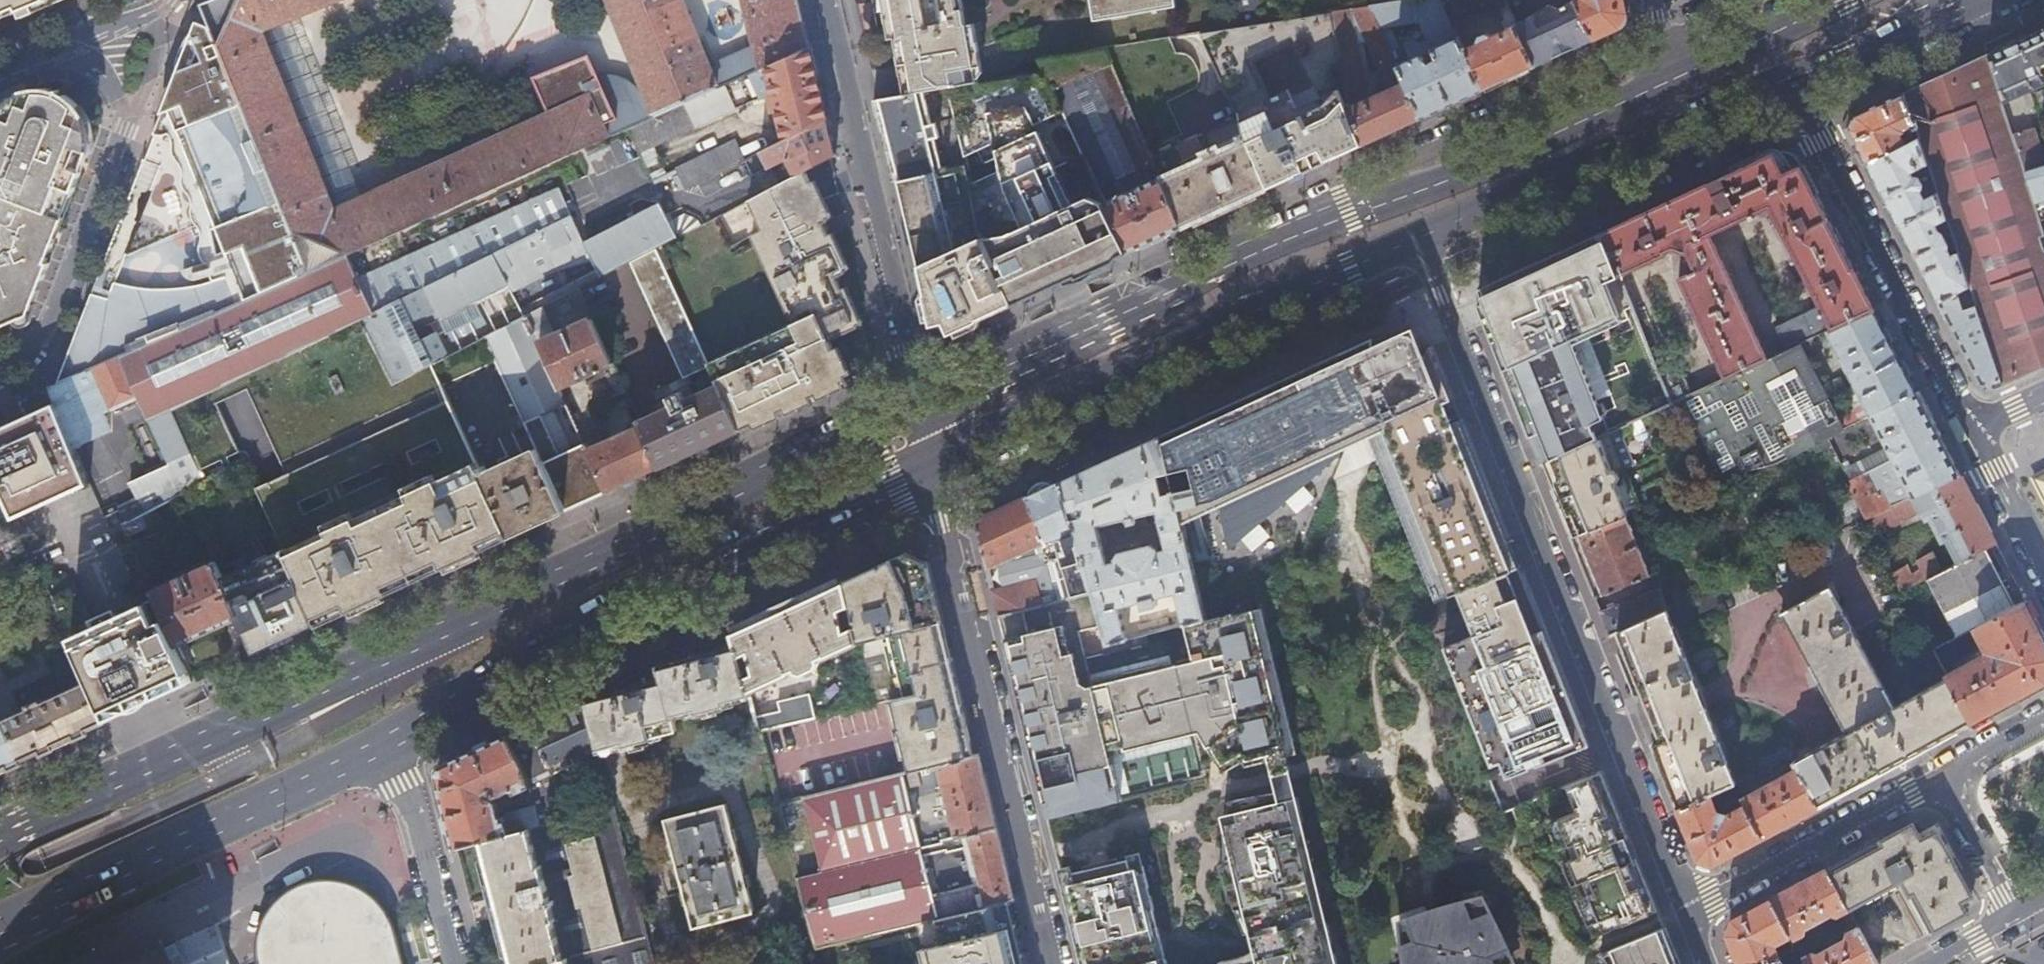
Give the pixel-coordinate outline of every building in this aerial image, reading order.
[(2,16),(3,19),(17,13),(20,19),(34,13),(62,1),(65,0),(0,0),(0,12),(2,16)] [(216,49),(291,233),(347,257),(628,130),(652,119),(694,100),(724,87),(727,85),(755,73),(764,69),(809,49),(797,0),(743,0),(756,56),(710,77),(683,7),(698,0),(607,0),(648,99),(616,113),(588,47),(532,70),(544,99),(549,112),(334,207),(268,36),(355,0),(236,0),(232,11),(216,49)] [(894,43),(904,96),(922,93),(946,89),(978,85),(970,41),(967,41),(962,10),(957,11),(955,0),(870,0),(875,23),(879,46),(894,43)] [(1100,20),(1169,8),(1167,0),(1096,0),(1100,20)] [(1483,90),(1464,50),(1452,26),(1440,0),(1406,0),(1369,6),(1390,52),(1398,48),(1390,31),(1384,28),(1417,22),(1427,42),(1420,45),(1418,42),(1404,49),(1409,58),(1396,65),(1420,118),(1431,114),(1452,104),(1483,90)] [(1503,0),(1440,0),(1452,26),(1497,6),(1504,20),(1500,22),(1505,32),(1491,38),(1490,35),(1484,33),(1479,36),(1477,41),(1478,44),(1464,50),(1483,90),(1500,82),(1508,78),(1517,74),(1534,66),(1515,26),(1503,0)] [(1542,10),(1534,13),(1533,18),(1515,26),(1534,66),(1564,53),(1593,39),(1574,3),(1573,0),(1537,0),(1542,10)] [(1574,3),(1593,39),(1618,28),(1622,21),(1625,14),(1622,0),(1582,0),(1574,3)] [(1390,52),(1369,6),(1351,9),(1388,89),(1367,98),(1350,9),(1331,12),(1336,37),(1349,101),(1346,103),(1363,145),(1382,136),(1392,131),(1420,118),(1396,65),(1390,52)] [(1308,16),(1199,34),(1236,118),(1267,189),(1284,181),(1313,167),(1325,162),(1340,155),(1342,154),(1363,145),(1346,103),(1349,101),(1336,37),(1312,41),(1308,16)] [(203,266),(208,284),(182,289),(155,291),(132,289),(113,285),(159,168),(141,162),(74,337),(55,386),(308,273),(291,233),(216,49),(215,45),(213,40),(208,28),(194,23),(190,33),(186,38),(183,42),(181,46),(179,51),(177,57),(175,63),(174,68),(174,75),(151,137),(160,138),(166,137),(168,141),(168,149),(170,155),(179,171),(180,185),(181,189),(189,204),(189,216),(190,220),(197,231),(198,235),(199,240),(197,252),(197,256),(199,261),(203,266)] [(2043,166),(2043,161),(2034,129),(2039,127),(2028,93),(2043,86),(2043,28),(2029,35),(1986,54),(2025,172),(2043,166)] [(809,49),(764,69),(770,91),(766,93),(771,112),(775,111),(783,142),(826,120),(823,105),(815,73),(814,71),(809,49)] [(1150,156),(1105,50),(1039,61),(1045,74),(1102,195),(1108,192),(1105,186),(1124,177),(1131,191),(1105,203),(1128,252),(1156,239),(1181,228),(1150,156)] [(2043,366),(2043,250),(2042,241),(2043,241),(2043,231),(2041,221),(2040,220),(2025,172),(1986,54),(1901,94),(1917,138),(1926,164),(1936,192),(1940,204),(1945,218),(1956,251),(1968,286),(2002,385),(2043,366)] [(1045,74),(978,85),(946,89),(964,166),(980,230),(1012,305),(1033,296),(1045,290),(1069,279),(1088,270),(1104,263),(1128,252),(1105,203),(1102,195),(1045,74)] [(735,109),(724,87),(694,100),(652,119),(628,130),(639,153),(735,109)] [(25,90),(19,92),(9,88),(5,99),(2,102),(0,103),(0,329),(13,323),(14,324),(18,327),(23,328),(26,326),(28,324),(37,303),(34,302),(48,264),(45,263),(52,244),(72,193),(79,173),(73,171),(70,169),(73,161),(77,149),(90,154),(91,145),(90,135),(90,132),(94,121),(84,117),(84,116),(82,113),(78,108),(72,102),(63,95),(62,97),(49,92),(49,90),(40,89),(31,89),(25,90)] [(1853,116),(1900,95),(1896,88),(1849,109),(1853,116)] [(930,125),(922,93),(904,96),(872,101),(882,142),(892,182),(896,182),(946,170),(945,167),(940,168),(933,140),(938,139),(934,124),(930,125)] [(1917,138),(1901,94),(1900,95),(1853,116),(1852,117),(1848,131),(1857,147),(1867,165),(1917,138)] [(1268,196),(1265,190),(1267,189),(1236,118),(1150,156),(1181,228),(1208,215),(1224,208),(1229,206),(1232,212),(1249,205),(1268,196)] [(783,142),(759,154),(766,168),(784,159),(793,177),(805,171),(835,156),(833,148),(826,120),(783,142)] [(1917,138),(1867,165),(1883,196),(1898,227),(1940,204),(1936,192),(1923,199),(1919,191),(1921,189),(1922,185),(1917,177),(1914,176),(1912,177),(1909,172),(1926,164),(1917,138)] [(686,192),(744,162),(734,141),(675,169),(686,192)] [(1811,332),(1783,345),(1786,350),(1799,344),(1826,332),(1874,309),(1873,309),(1878,306),(1871,294),(1863,279),(1859,280),(1838,239),(1815,195),(1819,192),(1805,165),(1800,168),(1797,160),(1793,157),(1789,154),(1784,152),(1779,151),(1774,152),(1745,166),(1622,222),(1600,232),(1618,276),(1665,255),(1664,252),(1681,245),(1692,271),(1677,278),(1724,379),(1749,367),(1768,359),(1708,235),(1767,208),(1819,306),(1802,315),(1808,327),(1811,332)] [(749,159),(744,162),(686,192),(582,245),(569,219),(373,313),(359,320),(392,384),(483,338),(520,319),(509,294),(589,260),(598,278),(627,263),(656,248),(674,239),(665,222),(757,175),(749,159)] [(1926,164),(1909,172),(1912,177),(1914,176),(1917,177),(1922,185),(1921,189),(1919,191),(1923,199),(1936,192),(1926,164)] [(980,230),(964,166),(946,170),(896,182),(902,207),(907,229),(933,334),(941,337),(949,341),(984,325),(985,321),(984,318),(995,313),(1012,305),(980,230)] [(2040,220),(2043,219),(2043,166),(2025,172),(2040,220)] [(711,370),(720,389),(739,431),(753,425),(780,413),(807,400),(834,388),(848,381),(829,341),(858,328),(839,287),(835,278),(845,274),(833,248),(825,231),(822,223),(827,220),(820,204),(805,171),(793,177),(747,201),(761,230),(750,235),(791,323),(708,362),(711,370)] [(1940,204),(1898,227),(1911,251),(1938,302),(1968,286),(1956,251),(1950,254),(1947,248),(1948,245),(1941,232),(1938,230),(1934,224),(1945,218),(1940,204)] [(1597,405),(1581,364),(1586,362),(1582,351),(1576,353),(1573,344),(1628,319),(1625,313),(1624,313),(1623,309),(1631,306),(1618,276),(1600,232),(1528,265),(1488,284),(1494,297),(1475,305),(1517,410),(1528,437),(1538,433),(1548,460),(1596,438),(1608,432),(1601,415),(1607,413),(1602,402),(1597,405)] [(708,362),(656,248),(627,263),(682,384),(711,370),(708,362)] [(359,320),(373,313),(347,257),(308,273),(55,386),(48,389),(73,447),(100,435),(93,418),(137,397),(167,464),(128,484),(136,497),(117,507),(124,520),(143,511),(144,514),(154,509),(182,495),(204,483),(171,411),(359,320)] [(1995,389),(2002,385),(1968,286),(1938,302),(1960,344),(1980,383),(1995,389)] [(578,289),(527,315),(561,389),(582,379),(586,386),(599,380),(603,387),(610,384),(616,398),(626,394),(578,289)] [(1895,350),(1874,309),(1826,332),(1869,416),(1916,391),(1907,373),(1899,358),(1895,350)] [(607,492),(588,449),(561,389),(527,315),(520,319),(483,338),(535,446),(565,512),(607,492)] [(1811,332),(1808,327),(1781,340),(1783,345),(1811,332)] [(1412,329),(1374,346),(1382,368),(1370,375),(1368,438),(1375,455),(1377,460),(1425,357),(1422,351),(1412,329)] [(1690,394),(1681,399),(1718,479),(1775,464),(1805,448),(1825,438),(1838,432),(1842,430),(1834,415),(1815,377),(1799,385),(1802,391),(1780,402),(1777,396),(1761,404),(1764,410),(1749,418),(1738,398),(1754,390),(1757,396),(1811,369),(1799,344),(1786,350),(1768,359),(1749,367),(1724,379),(1690,394)] [(1425,357),(1377,460),(1434,602),(1456,594),(1518,569),(1429,348),(1425,357)] [(1370,375),(1344,359),(1140,443),(1189,489),(1202,528),(1375,455),(1368,438),(1370,375)] [(1680,370),(1660,379),(1670,404),(1681,399),(1690,394),(1680,370)] [(638,421),(640,425),(660,468),(739,431),(720,389),(695,400),(689,388),(681,392),(678,386),(665,392),(672,405),(638,421)] [(412,582),(477,552),(509,537),(479,471),(441,388),(274,465),(281,478),(254,490),(317,625),(367,602),(412,582)] [(0,411),(0,490),(1,489),(14,520),(53,502),(89,485),(73,447),(48,389),(10,406),(0,411)] [(1928,414),(1916,391),(1869,416),(1877,432),(1870,436),(1876,447),(1883,444),(1891,459),(1886,462),(1884,457),(1865,467),(1885,508),(1891,506),(1884,493),(1881,488),(1901,478),(1911,497),(1959,474),(1947,450),(1928,414)] [(596,407),(587,411),(597,433),(606,429),(596,407)] [(1846,409),(1834,415),(1842,430),(1854,424),(1846,409)] [(607,492),(660,468),(640,425),(588,449),(607,492)] [(1596,438),(1548,460),(1564,500),(1555,504),(1562,521),(1568,539),(1576,535),(1625,516),(1640,510),(1608,432),(1596,438)] [(1838,432),(1825,438),(1833,453),(1846,447),(1838,432)] [(1085,468),(1076,472),(1067,476),(1058,480),(1090,593),(1100,626),(1106,645),(1183,626),(1202,528),(1189,489),(1140,443),(1099,462),(1085,468)] [(542,522),(565,512),(535,446),(479,471),(509,537),(542,522)] [(1853,460),(1840,467),(1849,484),(1847,485),(1851,493),(1863,518),(1867,517),(1879,511),(1853,460)] [(213,562),(239,618),(256,654),(274,645),(317,625),(254,490),(241,463),(204,483),(182,495),(213,562)] [(2032,478),(2043,501),(2043,472),(2032,478)] [(1885,508),(1879,511),(1867,517),(1872,528),(1886,522),(1887,524),(1918,511),(1920,516),(1929,512),(1956,563),(1984,549),(1995,543),(1988,529),(1986,525),(1978,510),(1967,489),(1959,474),(1911,497),(1901,501),(1891,506),(1885,508)] [(1901,501),(1911,497),(1901,478),(1881,488),(1884,493),(1894,488),(1901,501)] [(1047,486),(1024,496),(1044,542),(1041,558),(1045,578),(1051,603),(1090,593),(1058,480),(1047,486)] [(1884,493),(1891,506),(1901,501),(1894,488),(1884,493)] [(1863,518),(1851,493),(1828,505),(1840,529),(1863,518)] [(972,519),(996,617),(1051,603),(1045,578),(1031,581),(1021,552),(1044,542),(1024,496),(1014,500),(990,511),(972,519)] [(154,509),(144,514),(121,526),(126,536),(159,519),(154,509)] [(1625,516),(1576,535),(1580,545),(1600,595),(1649,575),(1625,516)] [(1260,609),(1251,611),(1231,616),(1231,614),(1202,528),(1183,626),(1191,659),(1175,663),(1175,665),(1090,685),(1084,659),(1077,631),(1100,626),(1090,593),(1051,603),(996,617),(1012,682),(1031,760),(1046,819),(1119,801),(1110,765),(1108,766),(1106,756),(1197,733),(1221,774),(1241,762),(1244,767),(1267,762),(1277,759),(1274,748),(1282,745),(1283,745),(1292,743),(1260,609)] [(120,557),(133,551),(130,544),(117,550),(120,557)] [(1984,549),(1956,563),(1942,571),(1925,580),(1955,638),(1968,631),(1977,627),(2015,607),(2000,578),(1984,549)] [(1920,568),(1925,580),(1942,571),(1931,550),(1916,559),(1920,568)] [(907,772),(973,756),(958,696),(941,628),(924,562),(907,551),(847,579),(841,582),(858,644),(873,703),(891,699),(907,772)] [(19,568),(23,577),(37,570),(34,562),(19,568)] [(152,590),(156,599),(178,646),(239,618),(213,562),(152,590)] [(1904,564),(1890,572),(1899,594),(1913,586),(1909,575),(1904,564)] [(1920,568),(1909,575),(1913,586),(1925,580),(1920,568)] [(1441,647),(1457,685),(1495,783),(1505,779),(1589,745),(1537,616),(1518,569),(1456,594),(1472,635),(1441,647)] [(759,619),(732,632),(748,695),(796,672),(804,674),(817,668),(821,661),(858,644),(841,582),(759,619)] [(1970,724),(1946,679),(1894,706),(1828,586),(1778,612),(1843,733),(1790,760),(1793,767),(1816,807),(1827,801),(1970,724)] [(1657,588),(1598,612),(1607,636),(1616,632),(1666,609),(1657,588)] [(156,599),(142,605),(107,621),(89,629),(70,589),(51,598),(88,682),(106,722),(145,705),(175,691),(194,682),(178,646),(156,599)] [(1649,717),(1658,740),(1651,744),(1677,809),(1734,782),(1701,702),(1695,686),(1670,626),(1717,604),(1710,589),(1666,609),(1616,632),(1649,717)] [(1946,679),(1970,724),(1993,712),(2043,685),(2043,638),(2042,634),(2033,618),(2026,603),(2025,601),(2015,607),(1977,627),(1991,653),(1945,678),(1946,679)] [(2026,603),(2033,618),(2038,615),(2031,601),(2026,603)] [(1100,626),(1077,631),(1084,659),(1108,653),(1106,645),(1100,626)] [(1955,638),(1930,651),(1940,668),(1976,648),(1968,631),(1955,638)] [(646,671),(582,701),(594,746),(596,753),(621,746),(622,750),(675,736),(671,719),(696,713),(698,717),(725,710),(724,706),(750,700),(748,695),(732,632),(696,648),(646,671)] [(106,722),(88,682),(42,703),(38,702),(26,707),(27,710),(0,722),(0,771),(57,745),(106,722)] [(776,703),(782,726),(814,718),(809,695),(776,703)] [(518,730),(507,735),(527,780),(549,769),(550,775),(572,765),(569,758),(594,746),(582,701),(549,716),(518,730)] [(435,778),(454,849),(478,843),(509,834),(504,816),(499,817),(495,803),(487,797),(489,793),(497,797),(512,790),(514,795),(529,788),(527,780),(507,735),(488,744),(464,755),(442,765),(438,772),(435,778)] [(1267,762),(1270,776),(1275,793),(1227,802),(1227,819),(1221,820),(1224,864),(1217,866),(1243,935),(1247,933),(1253,950),(1241,957),(1218,963),(1335,963),(1332,952),(1324,954),(1322,945),(1330,943),(1288,772),(1282,745),(1274,748),(1277,759),(1267,762)] [(777,804),(815,949),(935,920),(1003,903),(1013,900),(1006,870),(977,755),(973,756),(907,772),(777,804)] [(1153,783),(1189,775),(1185,758),(1149,766),(1153,783)] [(1741,779),(1734,782),(1677,809),(1697,859),(1704,861),(1711,864),(1737,850),(1789,821),(1816,807),(1793,767),(1782,773),(1781,774),(1780,775),(1780,776),(1780,778),(1753,793),(1751,792),(1749,791),(1741,795),(1740,798),(1740,800),(1736,803),(1738,808),(1725,815),(1722,812),(1719,811),(1716,811),(1713,804),(1745,789),(1741,779)] [(1576,811),(1557,819),(1567,845),(1572,858),(1561,863),(1570,886),(1582,881),(1587,894),(1575,898),(1586,926),(1598,921),(1603,933),(1656,911),(1638,868),(1600,773),(1566,787),(1576,811)] [(723,804),(665,820),(678,867),(669,870),(676,883),(683,881),(695,928),(753,913),(723,804)] [(539,826),(536,815),(517,819),(520,831),(526,830),(539,826)] [(1567,845),(1557,819),(1545,824),(1555,850),(1567,845)] [(1936,831),(1912,823),(1825,870),(1846,909),(1847,910),(1901,881),(1930,933),(1966,913),(1971,895),(1964,881),(1936,831)] [(507,956),(509,963),(651,963),(644,937),(620,944),(591,837),(563,845),(571,876),(567,877),(574,908),(579,906),(590,952),(560,959),(550,922),(553,921),(549,906),(551,905),(550,900),(547,900),(538,865),(535,866),(526,830),(520,831),(509,834),(478,843),(482,858),(477,859),(489,905),(502,957),(507,956)] [(1161,961),(1149,912),(1153,911),(1150,897),(1145,898),(1143,889),(1148,888),(1142,867),(1138,868),(1136,859),(1060,877),(1078,950),(1082,963),(1162,963),(1161,961)] [(1789,935),(1790,936),(1792,937),(1803,931),(1804,930),(1804,929),(1804,927),(1832,912),(1833,913),(1833,914),(1834,915),(1835,915),(1836,915),(1846,909),(1825,870),(1797,885),(1770,900),(1789,935)] [(391,922),(377,901),(363,889),(341,881),(313,881),(285,893),(266,912),(257,934),(255,955),(257,963),(401,963),(391,922)] [(1414,916),(1398,921),(1400,936),(1403,963),(1510,963),(1512,962),(1498,929),(1481,897),(1447,905),(1414,916)] [(1789,935),(1770,900),(1732,920),(1727,933),(1739,963),(1781,963),(1774,946),(1775,942),(1789,935)] [(935,920),(941,943),(920,949),(924,963),(1018,963),(1003,903),(935,920)] [(1396,915),(1398,937),(1400,936),(1398,921),(1414,916),(1412,909),(1396,915)] [(1605,963),(1676,963),(1662,928),(1599,953),(1605,963)] [(1803,960),(1804,963),(1877,963),(1876,962),(1857,928),(1847,934),(1846,934),(1846,935),(1845,936),(1846,937),(1846,939),(1819,954),(1818,953),(1817,952),(1816,952),(1815,951),(1814,951),(1805,956),(1804,957),(1803,958),(1803,960)] [(162,949),(129,963),(169,963),(162,949)]
